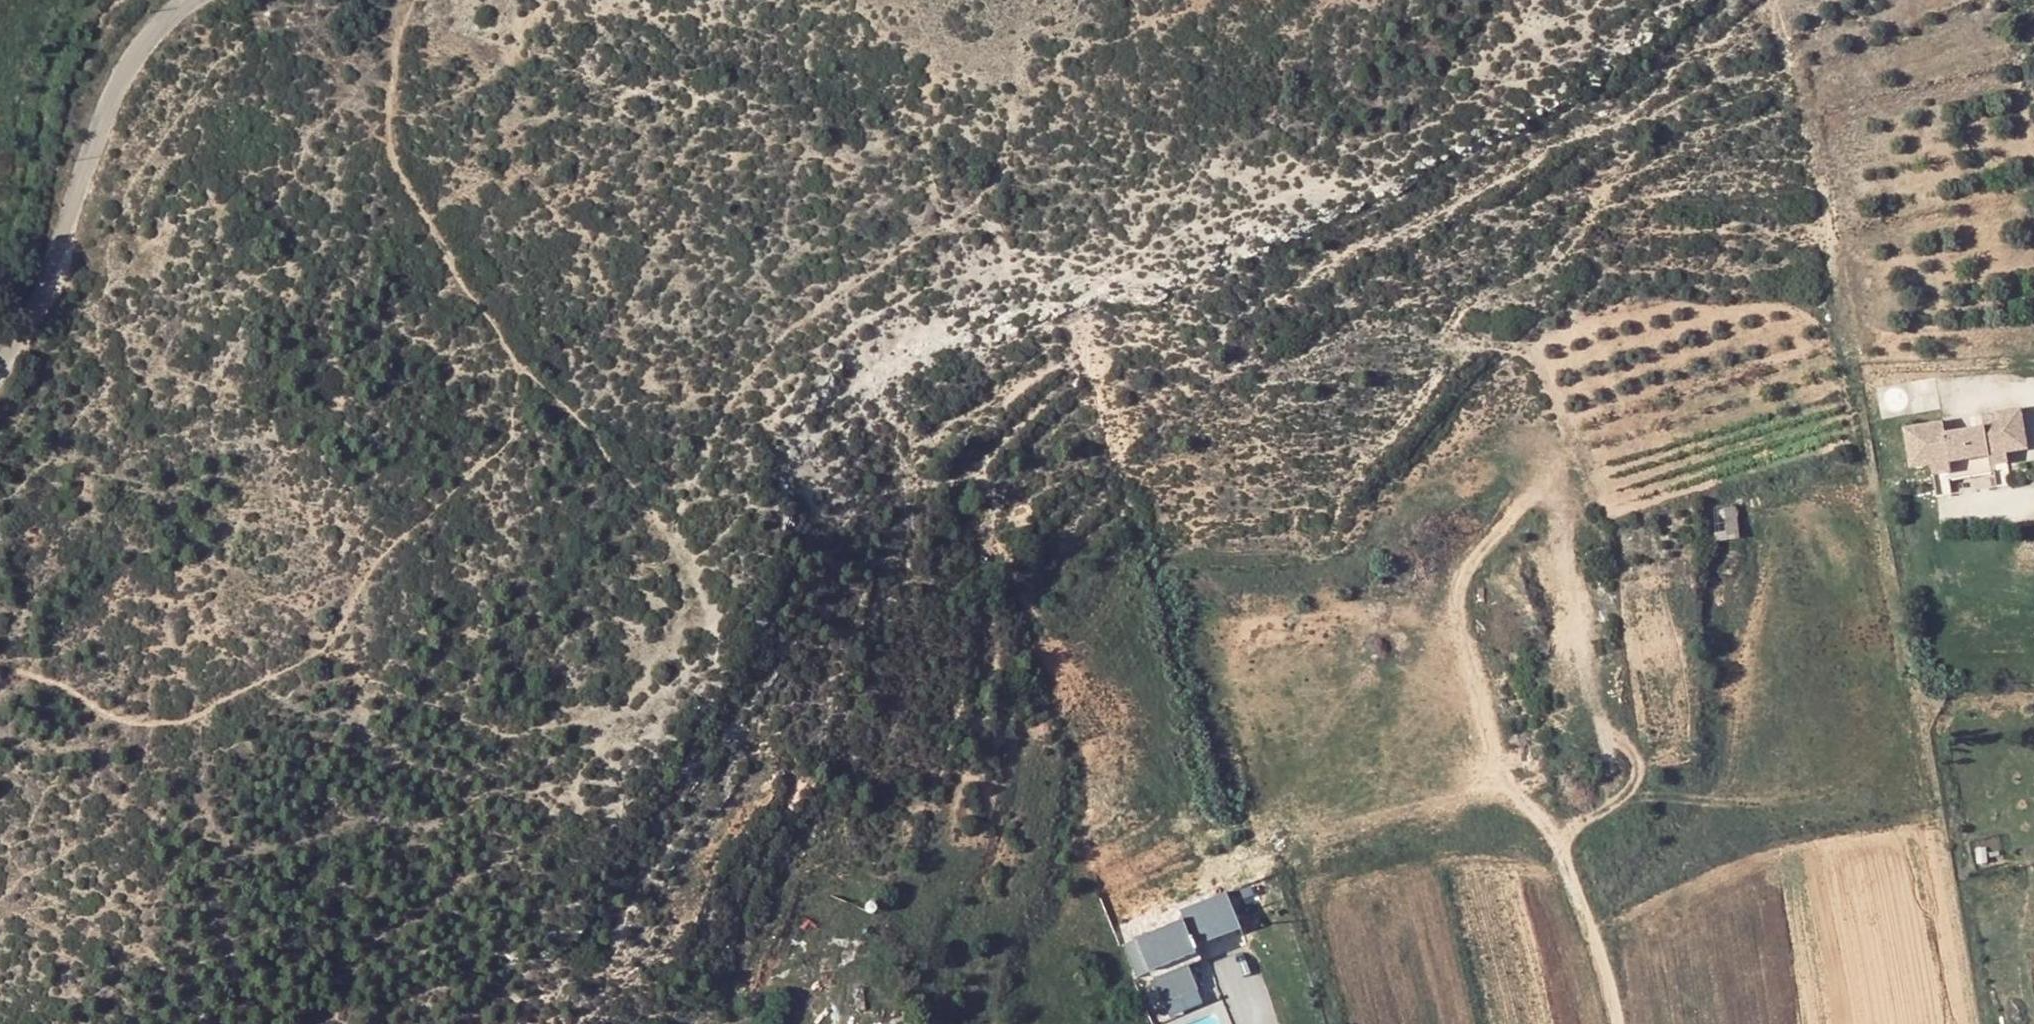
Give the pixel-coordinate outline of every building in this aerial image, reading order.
[(1949,469),(1950,477),(1992,470),(1991,462),(2009,459),(2008,450),(2026,446),(2019,407),(1982,413),(1984,425),(1943,432),(1941,420),(1904,426),(1910,466),(1929,463),(1930,472),(1949,469)] [(1250,890),(1221,903),(1255,900),(1250,890)] [(1265,933),(1255,900),(1221,903),(1206,905),(1209,913),(1221,947),(1265,933)] [(1209,913),(1148,934),(1162,975),(1178,967),(1184,977),(1199,972),(1196,962),(1223,953),(1221,947),(1209,913)]
